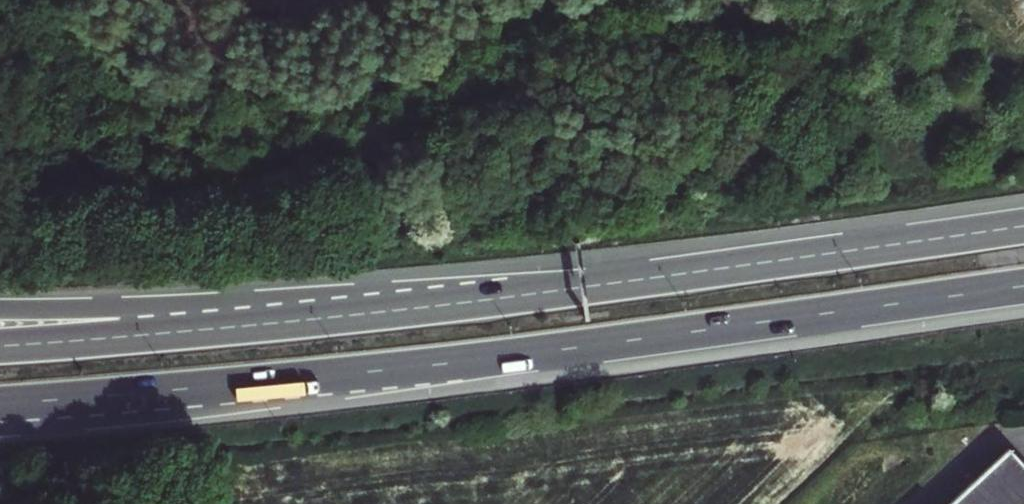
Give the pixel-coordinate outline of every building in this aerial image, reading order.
[(1014,449),(954,503),(1023,503),(1023,460),(1014,449)]
